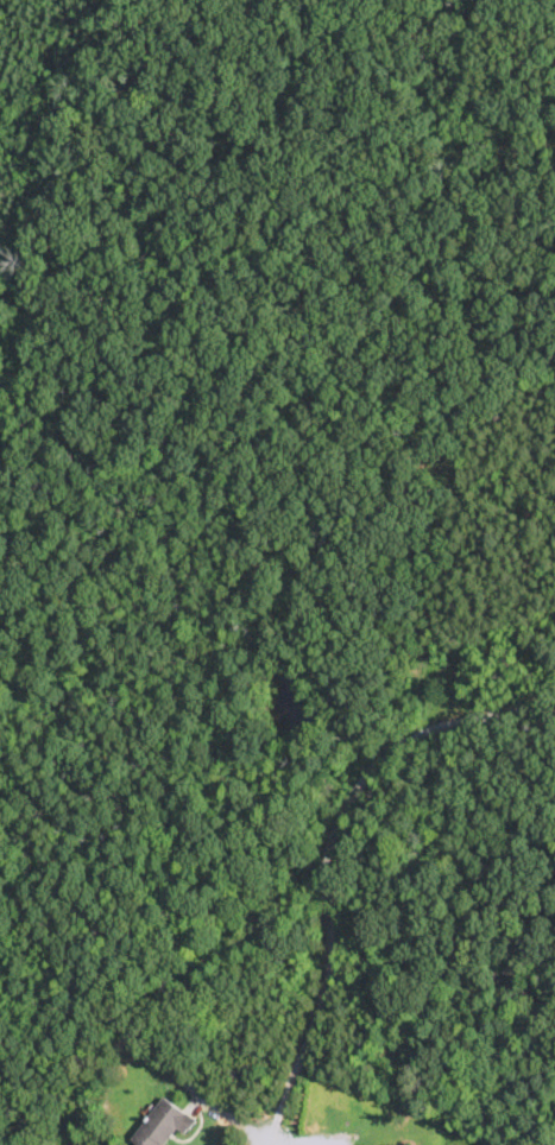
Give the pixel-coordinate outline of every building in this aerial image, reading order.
[(163,1097),(131,1141),(137,1144),(164,1144),(176,1128),(185,1135),(195,1120),(163,1097)]
